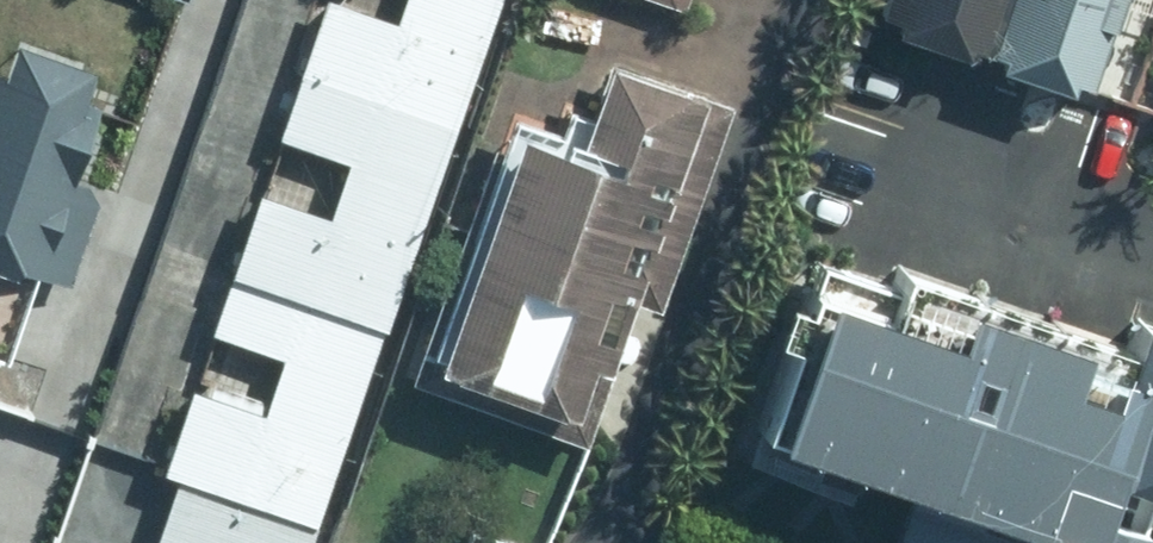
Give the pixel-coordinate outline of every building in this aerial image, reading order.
[(494,18),(443,0),(408,0),(401,19),(344,0),(322,0),(275,134),(352,161),(334,215),(260,190),(232,271),(388,325),(494,18)] [(494,18),(500,0),(443,0),(494,18)] [(873,21),(973,55),(991,0),(880,0),(873,21)] [(984,53),(1086,86),(1115,0),(1004,0),(984,53)] [(79,92),(91,60),(12,32),(0,65),(0,265),(20,271),(22,267),(71,284),(104,191),(75,181),(104,100),(79,92)] [(578,150),(517,129),(435,366),(574,414),(616,294),(660,309),(732,101),(609,59),(578,150)] [(342,442),(339,441),(361,381),(362,381),(378,334),(228,281),(211,329),(281,353),(261,411),(191,387),(164,463),(315,516),(342,442)] [(1137,318),(1116,385),(1069,370),(1080,335),(959,297),(949,330),(821,289),(772,441),(1092,542),(1132,542),(1141,515),(1099,502),(1117,448),(1152,459),(1152,323),(1137,318)] [(158,542),(309,542),(314,529),(178,483),(158,542)]
